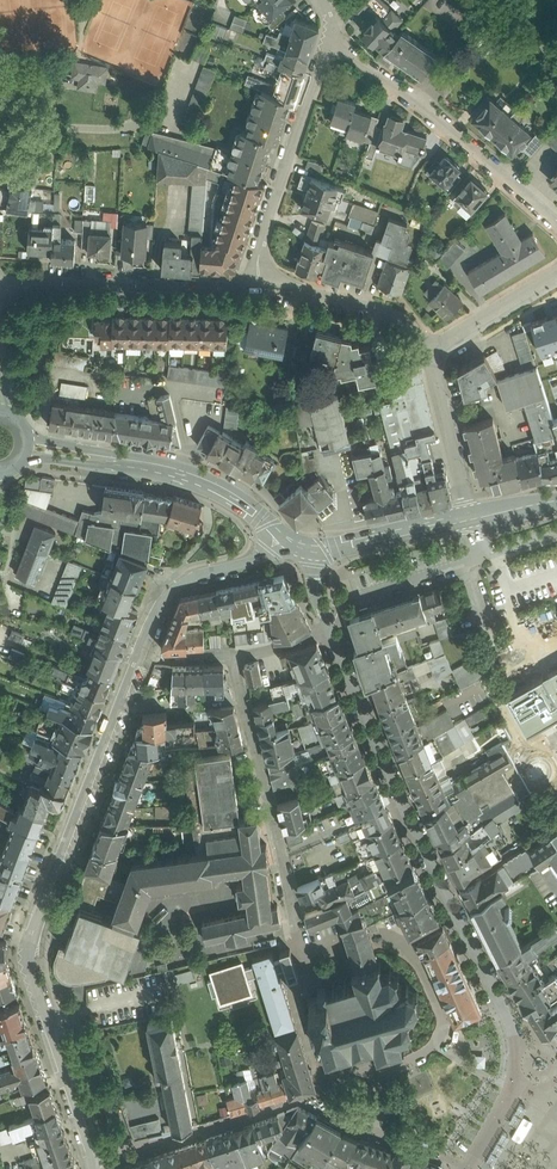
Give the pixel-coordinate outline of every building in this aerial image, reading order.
[(263,8),(272,18),(282,9),(293,0),(256,0),(263,8)] [(351,8),(361,18),(366,12),(373,5),(367,0),(357,0),(351,8)] [(381,0),(367,0),(373,5),(366,12),(369,15),(373,11),(392,29),(402,19),(400,17),(393,11),(393,10),(392,9),(381,0)] [(470,0),(445,0),(471,18),(479,5),(470,0)] [(272,18),(263,8),(261,10),(260,14),(265,20),(270,20),(272,18)] [(270,20),(269,20),(269,25),(272,28),(287,15),(282,9),(272,18),(270,20)] [(369,15),(365,20),(368,23),(362,30),(369,37),(370,40),(373,43),(376,43),(384,50),(398,34),(392,29),(373,11),(369,15)] [(248,20),(235,14),(230,27),(243,33),(248,20)] [(319,27),(296,18),(290,35),(314,44),(319,27)] [(479,20),(471,32),(479,37),(487,25),(479,20)] [(221,25),(215,23),(209,36),(216,39),(221,25)] [(228,28),(221,25),(216,39),(223,41),(228,28)] [(420,43),(407,33),(405,36),(401,33),(403,30),(402,30),(398,34),(384,50),(395,58),(394,60),(399,63),(400,62),(421,76),(431,62),(430,62),(436,54),(428,48),(426,50),(418,45),(420,43)] [(314,44),(290,35),(280,31),(278,37),(267,33),(263,41),(286,50),(287,49),(309,58),(314,44)] [(549,37),(540,41),(547,52),(555,47),(549,37)] [(209,51),(197,46),(192,58),(204,63),(209,51)] [(309,58),(287,49),(286,50),(284,59),(267,52),(265,58),(268,60),(276,63),(285,67),(286,67),(286,66),(304,73),(309,58)] [(276,63),(268,60),(263,73),(272,76),(274,70),(276,63)] [(108,67),(75,62),(72,77),(80,78),(78,88),(96,90),(97,81),(105,82),(106,75),(108,67)] [(204,66),(180,129),(193,134),(217,71),(204,66)] [(304,73),(286,66),(286,67),(285,67),(283,74),(281,73),(274,70),(272,76),(281,80),(279,87),(248,75),(245,83),(262,90),(262,89),(289,100),(289,101),(294,103),(304,73)] [(450,71),(436,88),(437,88),(438,87),(445,93),(444,94),(445,95),(459,79),(450,71)] [(289,100),(262,89),(262,90),(248,132),(272,141),(277,143),(278,139),(276,139),(279,130),(281,130),(282,128),(280,127),(282,122),(284,122),(286,117),(284,116),(289,101),(289,100)] [(501,106),(487,94),(476,107),(479,109),(473,116),(493,134),(515,108),(506,100),(501,106)] [(356,102),(338,96),(337,101),(333,100),(331,108),(334,109),(330,121),(348,127),(354,108),(356,102)] [(372,114),(354,108),(348,127),(346,133),(363,140),(372,115),(372,114)] [(524,137),(529,131),(518,122),(524,116),(515,108),(493,134),(502,142),(512,151),(520,142),(521,142),(525,137),(524,137)] [(427,136),(403,128),(406,118),(390,112),(387,122),(386,122),(384,127),(378,145),(380,146),(381,145),(401,151),(400,154),(401,154),(398,162),(413,167),(419,150),(420,150),(421,151),(422,152),(423,152),(424,152),(425,152),(426,151),(427,149),(427,148),(426,147),(425,146),(424,146),(427,136)] [(372,115),(363,140),(370,142),(376,125),(377,125),(379,117),(372,115)] [(377,125),(376,125),(370,142),(365,157),(373,159),(378,145),(384,127),(377,125)] [(554,129),(545,140),(556,150),(556,149),(556,132),(554,129)] [(216,147),(154,131),(153,134),(150,147),(149,148),(153,148),(160,150),(161,150),(208,165),(208,166),(229,172),(236,151),(217,145),(216,147)] [(271,143),(272,141),(248,132),(243,131),(236,151),(229,172),(236,175),(263,184),(264,184),(264,183),(257,181),(264,158),(266,159),(267,156),(265,156),(270,143),(271,143)] [(153,134),(146,132),(143,145),(150,147),(153,134)] [(161,150),(160,150),(160,151),(157,179),(193,181),(207,182),(208,166),(208,165),(161,150)] [(445,154),(439,161),(436,159),(429,167),(430,168),(426,172),(428,174),(430,172),(445,185),(456,173),(460,168),(459,166),(454,161),(453,162),(445,154)] [(324,164),(309,159),(306,167),(322,172),(324,164)] [(312,176),(302,173),(298,185),(308,188),(312,176)] [(456,173),(445,185),(451,191),(462,177),(456,173)] [(263,184),(235,175),(215,238),(218,239),(216,245),(202,244),(200,268),(213,269),(213,270),(220,270),(220,269),(228,270),(229,271),(235,267),(234,266),(241,247),(243,247),(248,230),(250,231),(252,224),(251,223),(256,208),(257,209),(259,202),(258,201),(263,184)] [(345,187),(312,176),(308,188),(338,198),(341,199),(345,187)] [(25,177),(12,177),(12,183),(9,183),(9,184),(12,184),(25,186),(25,177)] [(473,178),(472,177),(465,185),(465,184),(460,189),(461,190),(456,196),(471,209),(476,205),(487,191),(487,190),(487,189),(474,178),(473,178)] [(207,182),(193,181),(189,234),(192,235),(193,234),(203,235),(207,182)] [(25,186),(12,184),(7,211),(28,214),(28,210),(33,211),(33,210),(43,211),(44,203),(44,202),(35,202),(35,201),(30,200),(32,187),(25,186)] [(338,198),(308,188),(302,208),(328,217),(330,212),(334,211),(334,208),(331,209),(332,205),(336,206),(338,198)] [(55,204),(44,203),(43,211),(54,212),(54,207),(55,204)] [(379,212),(353,203),(349,216),(351,217),(351,216),(363,220),(374,225),(379,212)] [(471,209),(467,214),(473,219),(481,209),(476,205),(471,209)] [(429,216),(415,211),(413,218),(426,222),(429,216)] [(505,213),(486,224),(499,245),(501,243),(505,249),(520,240),(516,234),(517,233),(505,213)] [(363,220),(351,216),(351,217),(348,224),(348,225),(360,229),(361,229),(360,228),(363,220)] [(407,223),(389,217),(385,229),(391,231),(387,242),(392,244),(388,256),(406,262),(411,249),(405,247),(409,236),(403,234),(407,223)] [(425,222),(413,218),(410,224),(423,228),(425,222)] [(325,224),(312,220),(306,240),(319,244),(325,224)] [(374,225),(363,220),(360,228),(361,229),(372,232),(374,225)] [(154,224),(128,221),(126,235),(125,241),(124,255),(145,257),(147,238),(153,239),(154,224)] [(53,229),(30,227),(28,251),(29,248),(52,250),(52,252),(53,238),(53,229)] [(111,233),(91,232),(89,251),(109,253),(111,233)] [(505,249),(469,272),(481,291),(545,252),(532,232),(520,240),(505,249)] [(191,254),(181,253),(182,243),(165,241),(162,270),(199,273),(200,268),(202,244),(203,235),(193,234),(192,235),(191,254)] [(76,240),(53,238),(52,252),(52,260),(66,261),(75,262),(76,240)] [(374,250),(340,239),(339,243),(329,240),(327,247),(320,269),(334,274),(332,278),(339,280),(342,273),(353,276),(354,273),(365,277),(374,250)] [(455,239),(437,261),(446,269),(465,248),(455,239)] [(125,241),(117,240),(116,254),(124,255),(125,241)] [(306,240),(305,240),(296,268),(318,275),(320,269),(327,247),(319,244),(306,240)] [(442,252),(434,245),(429,251),(437,258),(442,252)] [(410,267),(387,258),(378,285),(401,292),(410,267)] [(462,302),(444,285),(443,286),(436,280),(424,292),(431,299),(430,301),(439,310),(438,311),(447,319),(462,302)] [(533,322),(545,358),(556,354),(556,314),(533,322)] [(117,318),(113,317),(113,323),(110,323),(110,322),(97,321),(96,338),(102,338),(104,347),(112,345),(127,346),(128,318),(124,318),(124,317),(117,317),(117,318)] [(128,318),(127,346),(141,346),(142,318),(139,318),(131,317),(131,318),(128,318)] [(182,318),(174,317),(174,318),(170,318),(170,319),(171,319),(170,346),(184,346),(185,318),(182,318)] [(145,318),(142,318),(141,346),(155,347),(156,319),(153,319),(153,318),(146,318),(145,318)] [(160,319),(156,319),(155,347),(170,347),(170,346),(171,319),(170,319),(167,319),(167,318),(160,318),(160,319)] [(196,318),(188,318),(188,319),(185,318),(184,346),(198,347),(199,319),(196,319),(196,318)] [(210,319),(203,318),(203,319),(199,319),(198,347),(213,347),(214,319),(210,319)] [(225,319),(217,319),(217,320),(214,319),(213,347),(227,348),(228,320),(224,320),(225,319)] [(277,329),(250,324),(245,348),(246,349),(247,346),(273,352),(273,354),(283,356),(286,343),(289,328),(278,326),(277,329)] [(342,337),(317,331),(309,363),(319,365),(319,367),(334,371),(334,369),(340,344),(342,337)] [(525,332),(512,336),(523,370),(536,366),(530,346),(526,335),(525,332)] [(370,345),(360,347),(358,341),(352,343),(352,341),(340,344),(334,369),(334,371),(335,374),(349,371),(350,374),(357,372),(359,383),(374,380),(373,377),(380,375),(381,379),(382,378),(377,358),(373,358),(370,345)] [(295,345),(286,343),(283,356),(282,360),(291,362),(295,345)] [(302,347),(295,345),(293,358),(300,360),(302,347)] [(504,362),(497,350),(486,356),(496,373),(505,368),(502,363),(504,362)] [(82,357),(56,351),(53,363),(79,369),(82,357)] [(485,354),(458,370),(465,396),(488,389),(486,382),(497,376),(485,354)] [(88,358),(82,357),(79,369),(85,370),(88,358)] [(176,366),(169,365),(167,378),(174,379),(176,366)] [(183,367),(176,366),(174,379),(181,380),(183,367)] [(419,366),(387,369),(386,369),(394,400),(404,439),(417,436),(416,434),(435,430),(419,366)] [(190,368),(183,367),(181,380),(189,381),(190,368)] [(536,367),(498,379),(506,407),(524,401),(536,438),(536,439),(556,432),(541,381),(537,369),(536,367)] [(198,369),(190,368),(189,381),(196,382),(198,369)] [(205,370),(198,369),(196,382),(203,383),(205,370)] [(212,371),(205,370),(203,383),(210,384),(212,371)] [(219,372),(212,371),(210,384),(217,385),(219,372)] [(226,373),(219,372),(217,385),(225,387),(226,373)] [(88,386),(62,382),(60,394),(85,399),(88,386)] [(157,419),(115,413),(121,436),(182,446),(179,432),(172,431),(173,425),(173,424),(173,423),(174,422),(174,421),(175,421),(176,421),(169,394),(158,397),(160,406),(154,407),(157,419)] [(338,395),(310,402),(315,422),(323,454),(351,447),(338,395)] [(414,477),(408,479),(407,474),(413,473),(408,454),(405,444),(404,439),(394,400),(380,404),(391,444),(400,481),(403,490),(408,511),(422,507),(414,477)] [(84,407),(53,402),(49,425),(81,430),(84,407)] [(310,402),(294,407),(297,426),(315,422),(310,402)] [(240,407),(227,405),(224,426),(237,428),(240,407)] [(115,412),(84,407),(81,430),(121,436),(115,413),(115,412)] [(493,418),(467,424),(481,479),(492,476),(495,487),(502,486),(502,484),(522,479),(515,456),(514,454),(503,457),(493,418)] [(246,440),(244,445),(209,425),(198,444),(208,450),(253,475),(253,476),(263,481),(275,460),(263,454),(263,455),(254,450),(257,446),(246,440)] [(435,430),(416,434),(417,436),(404,439),(405,443),(427,438),(436,436),(435,430)] [(536,439),(536,438),(533,439),(537,452),(544,479),(547,478),(554,478),(549,461),(546,450),(556,447),(556,432),(536,439)] [(427,438),(405,443),(405,444),(408,454),(421,451),(423,458),(432,455),(427,438)] [(304,459),(310,457),(308,449),(301,450),(304,459)] [(372,451),(353,456),(358,475),(370,472),(376,470),(372,455),(372,451)] [(421,451),(408,454),(410,461),(417,459),(420,469),(425,468),(423,458),(421,451)] [(544,479),(537,452),(515,456),(522,479),(523,484),(544,479)] [(372,455),(376,470),(377,470),(385,468),(381,453),(372,455)] [(432,455),(423,458),(425,468),(428,477),(434,475),(433,473),(436,472),(432,455)] [(304,459),(308,477),(319,474),(314,456),(310,457),(304,459)] [(417,459),(410,461),(413,473),(414,477),(422,507),(435,504),(430,484),(429,484),(424,485),(420,469),(417,459)] [(403,490),(391,493),(385,468),(377,470),(389,515),(408,511),(403,490)] [(376,496),(364,499),(369,520),(389,515),(377,470),(376,470),(370,472),(376,496)] [(446,472),(428,477),(429,484),(430,484),(435,504),(450,501),(452,497),(446,472)] [(314,493),(326,484),(320,476),(308,486),(314,493)] [(56,479),(42,477),(40,491),(52,493),(54,493),(56,479)] [(280,501),(301,484),(297,479),(275,496),(280,501)] [(301,484),(280,501),(297,523),(333,493),(326,484),(314,493),(308,486),(305,489),(301,484)] [(146,492),(106,486),(102,511),(142,517),(142,514),(146,492)] [(52,493),(40,491),(24,487),(18,511),(41,520),(47,506),(52,493)] [(174,497),(146,493),(146,492),(142,514),(161,518),(168,519),(175,496),(174,496),(174,497)] [(202,505),(175,496),(168,519),(195,527),(202,505)] [(47,506),(41,520),(64,529),(70,515),(47,506)] [(142,517),(102,511),(94,512),(83,509),(80,519),(70,515),(64,529),(102,543),(121,551),(136,556),(148,561),(153,533),(158,533),(161,518),(142,514),(142,517)] [(56,532),(36,524),(28,544),(48,552),(56,532)] [(48,552),(28,544),(17,573),(37,581),(48,552)] [(136,556),(121,551),(111,576),(111,577),(138,587),(148,561),(136,556)] [(68,560),(52,602),(65,607),(82,565),(68,560)] [(138,587),(111,577),(111,576),(102,573),(99,583),(101,583),(99,593),(97,596),(105,600),(105,599),(129,608),(134,596),(138,587)] [(284,574),(259,580),(262,593),(265,605),(259,606),(261,614),(261,615),(271,613),(271,612),(272,612),(270,605),(297,600),(284,574)] [(259,580),(234,586),(237,600),(230,602),(231,611),(231,612),(240,611),(240,610),(247,609),(254,608),(251,598),(260,596),(259,594),(262,593),(259,580)] [(234,586),(217,590),(221,613),(225,612),(231,611),(230,602),(237,600),(234,586)] [(439,588),(420,594),(427,615),(429,622),(435,620),(436,620),(434,612),(445,608),(439,588)] [(217,590),(199,594),(201,613),(210,611),(212,620),(222,618),(221,613),(217,590)] [(199,594),(181,598),(175,614),(182,615),(184,612),(193,614),(201,613),(199,594)] [(420,594),(350,616),(360,646),(378,640),(383,638),(380,630),(427,615),(420,594)] [(129,608),(105,599),(105,600),(102,608),(108,610),(105,618),(99,615),(96,621),(102,623),(129,633),(135,620),(138,612),(138,611),(129,608)] [(297,600),(270,605),(272,612),(271,612),(271,613),(275,642),(311,630),(297,600)] [(254,608),(247,609),(248,616),(261,614),(260,607),(254,608)] [(225,612),(221,613),(222,618),(222,621),(220,621),(220,635),(230,634),(230,632),(227,632),(225,612)] [(182,615),(175,614),(169,630),(177,629),(182,615)] [(248,616),(247,616),(248,625),(261,623),(261,615),(261,614),(248,616)] [(436,620),(435,620),(441,638),(453,634),(448,617),(436,620)] [(129,633),(102,623),(98,634),(86,628),(85,629),(75,625),(72,632),(87,639),(87,638),(122,653),(130,633),(129,633)] [(415,627),(397,633),(399,640),(418,634),(415,627)] [(204,628),(187,629),(188,649),(204,648),(204,628)] [(25,634),(12,629),(9,637),(22,642),(25,634)] [(177,629),(169,630),(162,647),(165,651),(188,649),(187,629),(177,629)] [(249,633),(233,633),(234,642),(235,642),(236,647),(249,646),(249,633)] [(383,638),(378,640),(360,646),(354,648),(366,683),(372,681),(408,666),(399,640),(397,633),(383,638)] [(230,634),(220,635),(221,647),(233,647),(232,634),(230,634)] [(122,653),(87,638),(87,639),(84,647),(87,653),(93,655),(88,666),(91,668),(113,676),(122,653)] [(445,652),(440,639),(430,642),(436,656),(445,652)] [(317,642),(290,651),(300,677),(301,677),(328,669),(329,669),(317,642)] [(25,654),(12,648),(9,656),(21,661),(25,654)] [(445,652),(436,656),(429,659),(432,668),(437,678),(453,669),(452,668),(445,652)] [(478,656),(452,668),(453,669),(461,688),(487,674),(478,656)] [(429,659),(413,665),(416,675),(432,668),(429,659)] [(258,661),(245,665),(249,682),(263,679),(258,661)] [(408,666),(372,681),(379,704),(406,693),(405,691),(413,689),(410,681),(403,684),(402,681),(416,675),(413,665),(408,667),(408,666)] [(224,666),(204,667),(206,689),(225,688),(225,687),(227,687),(227,678),(224,678),(224,666)] [(187,667),(174,667),(172,689),(172,690),(176,690),(184,690),(184,692),(187,692),(187,689),(187,667)] [(204,667),(187,667),(187,689),(194,689),(202,688),(202,692),(201,692),(202,705),(199,705),(199,710),(207,710),(206,689),(204,667)] [(113,676),(91,668),(88,677),(84,678),(83,678),(81,685),(105,695),(113,676)] [(556,717),(556,668),(528,685),(506,697),(527,734),(556,717)] [(328,669),(301,677),(300,677),(297,678),(300,686),(332,677),(328,669)] [(300,686),(300,687),(303,698),(337,689),(332,677),(300,686)] [(297,678),(273,685),(276,694),(267,696),(269,702),(270,702),(270,700),(288,696),(288,695),(293,694),(291,689),(300,687),(300,686),(297,678)] [(263,679),(249,682),(251,691),(265,688),(263,679)] [(81,685),(67,680),(63,688),(71,691),(67,701),(76,705),(77,704),(98,712),(105,695),(81,685)] [(337,689),(303,698),(306,706),(306,707),(326,700),(326,701),(340,696),(337,689)] [(184,692),(176,692),(176,690),(172,690),(172,703),(187,702),(187,692),(184,692)] [(406,693),(379,704),(390,731),(415,718),(415,717),(419,715),(416,706),(421,704),(417,696),(408,700),(406,693)] [(269,702),(254,706),(257,721),(258,721),(258,720),(273,716),(273,717),(274,717),(272,709),(290,704),(290,705),(293,704),(292,703),(290,704),(288,696),(270,700),(270,702),(269,702)] [(326,700),(306,707),(306,706),(303,707),(301,700),(292,703),(293,704),(296,715),(308,712),(310,717),(317,715),(319,720),(332,715),(332,716),(346,711),(340,696),(326,701),(326,700)] [(98,712),(77,704),(76,705),(74,710),(62,705),(58,706),(50,703),(48,709),(63,715),(92,727),(98,712)] [(222,708),(209,709),(214,728),(218,728),(218,727),(239,726),(234,707),(222,708)] [(481,708),(464,718),(468,725),(485,715),(481,708)] [(447,709),(418,724),(424,740),(435,734),(455,723),(454,723),(447,709)] [(332,715),(319,720),(314,721),(323,743),(324,743),(355,732),(346,711),(332,716),(332,715)] [(167,712),(143,714),(144,726),(141,726),(138,728),(136,734),(165,731),(165,732),(196,729),(195,721),(168,723),(167,712)] [(92,727),(63,715),(59,724),(53,721),(51,722),(49,728),(49,729),(53,731),(54,731),(56,732),(54,738),(62,741),(62,740),(84,748),(92,727)] [(273,716),(258,720),(258,721),(261,734),(276,730),(273,717),(273,716)] [(390,731),(391,733),(398,753),(424,740),(418,724),(416,721),(415,718),(390,731)] [(464,718),(454,723),(455,723),(464,741),(474,735),(468,725),(464,718)] [(455,723),(435,734),(424,740),(427,747),(438,742),(450,734),(456,746),(464,741),(455,723)] [(239,726),(218,727),(218,728),(221,736),(217,736),(220,746),(244,744),(239,726)] [(276,730),(261,734),(268,762),(289,756),(289,755),(295,753),(295,752),(289,727),(279,729),(276,730)] [(136,734),(136,740),(135,741),(134,742),(134,745),(132,745),(131,747),(130,750),(130,751),(129,752),(151,750),(151,751),(167,750),(166,741),(168,741),(168,738),(166,738),(165,732),(165,731),(136,734)] [(355,732),(324,743),(323,743),(309,747),(313,759),(318,757),(359,741),(355,732)] [(424,740),(398,753),(406,772),(441,755),(443,754),(456,746),(450,734),(438,742),(427,747),(424,740)] [(84,748),(62,740),(62,741),(59,748),(56,747),(57,745),(36,737),(32,745),(78,762),(84,748)] [(300,763),(286,767),(270,772),(272,781),(286,777),(288,778),(290,783),(293,782),(293,784),(299,782),(299,783),(301,782),(300,782),(311,778),(310,776),(311,774),(315,773),(317,776),(329,772),(329,771),(366,757),(359,741),(318,757),(318,758),(311,761),(311,760),(311,759),(300,763)] [(439,777),(414,790),(420,805),(445,791),(455,786),(456,788),(468,782),(472,788),(502,770),(507,767),(514,763),(502,743),(491,749),(495,756),(453,781),(450,775),(441,780),(439,777)] [(78,762),(32,745),(29,753),(50,761),(51,759),(54,760),(51,768),(72,776),(78,762)] [(309,747),(298,751),(295,752),(295,753),(289,755),(289,756),(268,762),(270,772),(286,767),(300,763),(311,759),(311,760),(313,759),(309,747)] [(151,750),(129,752),(128,756),(127,756),(124,765),(125,765),(121,773),(143,782),(153,757),(149,756),(151,751),(151,750)] [(232,753),(196,758),(197,767),(185,768),(196,853),(209,851),(207,837),(242,832),(240,819),(232,753)] [(441,755),(406,772),(414,790),(439,777),(438,774),(446,770),(441,755)] [(366,757),(329,771),(329,772),(338,794),(344,792),(344,791),(375,778),(366,757)] [(51,768),(36,762),(33,770),(48,776),(45,783),(66,792),(72,776),(51,768)] [(472,788),(469,789),(482,810),(503,797),(509,806),(520,799),(502,770),(472,788)] [(143,782),(121,773),(118,781),(117,781),(116,782),(115,783),(114,784),(114,785),(114,786),(115,787),(115,788),(116,788),(113,796),(135,805),(143,782)] [(375,778),(344,791),(350,804),(350,805),(380,791),(381,791),(375,778)] [(66,792),(45,783),(43,782),(41,788),(31,784),(30,786),(28,785),(26,789),(29,790),(23,804),(46,813),(49,805),(52,806),(54,802),(58,804),(60,803),(61,803),(62,802),(66,792)] [(456,788),(460,795),(469,789),(472,788),(468,782),(456,788)] [(503,797),(482,810),(469,789),(460,795),(454,799),(468,820),(472,818),(472,817),(479,813),(480,815),(481,816),(485,822),(492,817),(494,815),(509,806),(503,797)] [(380,791),(350,805),(350,804),(341,808),(347,821),(372,810),(385,804),(380,791)] [(445,791),(420,805),(426,816),(446,803),(447,803),(451,801),(445,791)] [(509,806),(494,815),(499,822),(535,799),(531,792),(520,799),(509,806)] [(135,805),(113,796),(109,805),(105,816),(102,824),(127,824),(135,805)] [(299,797),(277,805),(285,831),(298,825),(306,821),(302,809),(299,797)] [(446,803),(426,816),(437,839),(448,832),(448,831),(465,822),(468,820),(454,799),(451,801),(447,803),(446,803)] [(23,804),(21,803),(17,814),(14,812),(14,811),(14,809),(14,808),(0,800),(0,811),(9,816),(15,820),(39,829),(46,813),(23,804)] [(385,804),(372,810),(374,813),(375,816),(367,820),(371,830),(393,820),(389,810),(388,810),(387,807),(385,804)] [(309,807),(302,809),(306,821),(312,819),(309,807)] [(4,824),(9,816),(0,811),(0,822),(4,824)] [(479,813),(472,818),(477,826),(478,826),(483,823),(485,822),(481,816),(480,815),(479,813)] [(242,832),(207,837),(209,851),(212,874),(220,873),(222,871),(223,871),(229,871),(229,870),(234,869),(234,870),(240,869),(243,870),(244,882),(238,883),(240,899),(246,898),(248,909),(246,911),(241,912),(246,935),(248,934),(246,929),(282,921),(278,904),(275,905),(269,865),(270,865),(267,843),(262,844),(258,816),(240,819),(242,832)] [(485,822),(483,823),(492,833),(499,827),(492,817),(485,822)] [(15,820),(9,836),(0,832),(0,894),(14,899),(13,899),(32,849),(35,841),(39,829),(15,820)] [(367,831),(367,832),(376,852),(402,840),(393,820),(371,830),(367,831)] [(367,831),(363,822),(350,828),(351,830),(353,837),(363,859),(365,858),(376,852),(367,832),(367,831)] [(448,831),(448,832),(437,839),(442,850),(466,834),(471,831),(465,822),(448,831)] [(492,833),(483,823),(478,826),(477,826),(471,831),(466,834),(473,847),(484,840),(492,833)] [(127,824),(102,824),(97,838),(92,850),(105,852),(118,850),(124,834),(125,835),(129,824),(127,824)] [(304,840),(298,825),(285,831),(289,846),(304,840)] [(551,830),(552,832),(529,848),(540,865),(540,866),(548,860),(556,873),(556,826),(551,830)] [(351,830),(338,835),(341,842),(353,837),(351,830)] [(466,834),(442,850),(449,864),(473,847),(466,834)] [(402,840),(376,852),(387,876),(412,864),(413,864),(402,840)] [(473,847),(449,864),(458,882),(471,874),(492,861),(486,850),(489,849),(484,840),(473,847)] [(528,846),(481,876),(461,889),(471,908),(503,887),(525,874),(540,865),(529,848),(528,846)] [(118,850),(105,852),(92,850),(86,866),(85,867),(87,868),(111,875),(111,874),(118,851),(118,850)] [(196,853),(133,861),(126,881),(119,899),(116,907),(117,907),(115,913),(135,920),(138,921),(151,884),(213,876),(212,874),(209,851),(196,853)] [(387,876),(376,852),(365,858),(370,867),(348,878),(355,894),(367,887),(369,886),(382,879),(387,876)] [(387,876),(382,879),(369,886),(375,898),(385,893),(418,876),(412,864),(387,876)] [(111,875),(87,868),(75,903),(80,906),(81,905),(92,909),(98,892),(119,899),(126,881),(110,876),(111,875)] [(343,869),(333,873),(337,883),(347,879),(343,869)] [(333,873),(327,876),(331,886),(337,883),(333,873)] [(418,876),(385,893),(394,912),(398,910),(398,909),(428,895),(418,875),(418,876)] [(320,878),(298,887),(301,899),(318,892),(319,893),(325,890),(324,889),(320,878)] [(331,886),(324,889),(325,890),(319,893),(324,906),(328,905),(347,897),(355,894),(348,878),(347,879),(337,883),(331,886)] [(503,887),(471,908),(497,959),(518,946),(518,945),(496,900),(507,893),(503,887)] [(394,912),(385,893),(375,898),(364,904),(366,909),(372,922),(394,912)] [(0,894),(0,925),(3,927),(7,917),(8,918),(9,917),(10,917),(12,911),(12,910),(10,909),(14,899),(0,894)] [(428,895),(398,909),(398,910),(410,934),(439,918),(428,895)] [(347,897),(328,905),(324,906),(305,913),(309,928),(337,917),(352,910),(347,897)] [(366,909),(364,904),(352,910),(337,917),(340,923),(366,909)] [(92,909),(81,905),(80,906),(65,948),(109,964),(109,963),(110,963),(124,968),(131,948),(125,946),(135,920),(115,913),(114,917),(92,909)] [(372,922),(366,909),(340,923),(344,935),(345,937),(368,929),(368,927),(366,924),(372,922)] [(418,939),(424,952),(450,940),(443,924),(435,928),(418,939)] [(521,946),(527,956),(536,950),(556,935),(556,928),(555,924),(521,946)] [(355,1053),(354,1049),(363,1046),(364,1050),(367,1049),(366,1046),(375,1043),(378,1051),(376,1053),(378,1055),(380,1053),(388,1050),(402,1046),(404,1047),(405,1045),(403,1044),(401,1036),(406,1034),(409,1036),(411,1035),(408,1032),(411,1027),(414,1027),(414,1024),(411,1024),(409,1018),(412,1017),(411,1015),(408,1016),(407,1012),(413,1010),(415,1014),(417,1012),(415,1009),(418,1003),(422,1004),(422,1000),(418,1000),(416,994),(419,991),(418,989),(414,991),(409,988),(409,984),(406,984),(406,988),(400,990),(399,986),(402,986),(402,984),(399,983),(397,977),(400,975),(399,973),(396,975),(391,971),(392,968),(389,968),(389,971),(383,973),(380,964),(382,961),(380,959),(379,961),(378,961),(368,929),(345,937),(354,968),(352,968),(351,970),(354,971),(357,980),(348,982),(347,979),(344,980),(345,983),(336,986),(335,982),(332,983),(333,987),(327,989),(326,986),(317,988),(319,995),(309,998),(315,1017),(327,1057),(328,1056),(329,1060),(332,1060),(331,1056),(340,1053),(341,1057),(343,1056),(342,1053),(343,1052),(344,1053),(351,1051),(351,1050),(352,1050),(353,1053),(355,1053)] [(7,961),(6,951),(7,950),(9,945),(7,941),(5,941),(5,940),(0,940),(0,962),(7,961)] [(482,1009),(450,940),(424,952),(455,1021),(482,1009)] [(518,946),(497,959),(508,977),(531,962),(536,959),(537,958),(537,956),(537,954),(538,953),(536,950),(527,956),(521,946),(520,944),(518,945),(518,946)] [(109,964),(65,948),(61,946),(57,956),(56,961),(56,966),(57,970),(60,974),(63,977),(67,979),(71,980),(76,979),(95,977),(105,975),(110,963),(109,963),(109,964)] [(255,965),(258,975),(259,976),(258,976),(276,1031),(293,1025),(295,1024),(278,969),(278,970),(278,969),(285,966),(285,967),(289,979),(299,976),(290,948),(280,952),(281,956),(282,956),(282,957),(274,959),(274,958),(275,958),(273,952),(253,958),(255,964),(255,965)] [(531,962),(508,977),(514,987),(542,967),(536,959),(531,962)] [(0,962),(0,977),(12,974),(7,961),(0,962)] [(247,979),(258,975),(255,965),(244,969),(244,968),(242,962),(212,972),(214,979),(208,981),(213,997),(219,995),(221,1002),(251,992),(247,979)] [(542,967),(514,987),(519,996),(549,976),(542,967)] [(176,979),(192,978),(191,969),(176,970),(176,979)] [(519,996),(528,1012),(537,1006),(545,1000),(554,994),(556,992),(556,974),(556,972),(554,972),(549,976),(519,996)] [(17,990),(12,974),(0,977),(0,996),(17,990)] [(552,1028),(556,1024),(556,1003),(551,1007),(545,1000),(537,1006),(552,1028)] [(0,1008),(0,1034),(1,1034),(29,1024),(25,1013),(21,1001),(0,1008)] [(552,1028),(537,1006),(528,1012),(543,1035),(552,1028)] [(172,1018),(148,1023),(152,1044),(148,1045),(150,1053),(154,1052),(158,1072),(182,1067),(172,1018)] [(1,1034),(3,1039),(9,1037),(13,1050),(8,1049),(0,1052),(0,1061),(13,1056),(37,1048),(29,1024),(1,1034)] [(315,1087),(297,1030),(278,1036),(289,1072),(283,1074),(285,1079),(284,1079),(289,1096),(315,1087)] [(13,1056),(17,1066),(14,1067),(11,1065),(0,1068),(0,1078),(42,1063),(40,1059),(37,1050),(37,1049),(37,1048),(13,1056)] [(475,1055),(474,1066),(485,1066),(486,1055),(475,1055)] [(267,1072),(264,1062),(251,1066),(253,1077),(254,1077),(261,1105),(275,1100),(267,1072)] [(17,1081),(16,1081),(18,1079),(17,1078),(20,1077),(24,1087),(47,1078),(46,1077),(43,1068),(42,1063),(0,1078),(0,1087),(17,1081)] [(182,1067),(158,1072),(156,1073),(156,1078),(160,1080),(164,1078),(174,1130),(193,1125),(182,1067)] [(284,1079),(278,1081),(275,1070),(267,1072),(275,1100),(289,1096),(284,1079)] [(254,1077),(241,1081),(248,1109),(261,1105),(254,1077)] [(241,1081),(241,1080),(233,1082),(236,1095),(231,1096),(230,1092),(226,1092),(231,1114),(248,1109),(241,1081)] [(48,1083),(29,1091),(31,1096),(50,1089),(48,1083)] [(31,1096),(30,1096),(31,1099),(37,1115),(57,1108),(50,1089),(31,1096)] [(29,1091),(14,1097),(17,1105),(31,1099),(30,1096),(31,1096),(29,1091)] [(298,1107),(277,1115),(278,1116),(283,1127),(284,1128),(275,1140),(271,1146),(291,1157),(291,1156),(298,1146),(296,1144),(301,1136),(303,1138),(317,1117),(298,1107)] [(37,1115),(10,1125),(12,1133),(35,1125),(35,1124),(37,1124),(36,1121),(37,1121),(40,1131),(62,1123),(57,1108),(37,1115)] [(278,1116),(252,1125),(259,1140),(260,1140),(272,1135),(280,1132),(283,1127),(278,1116)] [(303,1138),(299,1144),(326,1161),(327,1162),(331,1156),(344,1132),(340,1132),(317,1117),(303,1138)] [(159,1118),(129,1125),(135,1140),(163,1133),(159,1118)] [(62,1123),(40,1131),(43,1138),(39,1140),(46,1162),(50,1160),(53,1168),(74,1161),(62,1123)] [(0,1128),(0,1133),(1,1137),(12,1133),(10,1125),(0,1128)] [(259,1140),(252,1125),(233,1131),(241,1154),(245,1163),(268,1154),(264,1149),(260,1140),(259,1140)] [(280,1132),(272,1135),(275,1140),(284,1128),(283,1127),(280,1132)] [(207,1140),(217,1168),(225,1168),(238,1165),(245,1163),(241,1154),(233,1131),(207,1140)] [(357,1138),(344,1132),(331,1156),(343,1163),(357,1138)] [(340,1168),(357,1168),(363,1159),(372,1143),(357,1138),(343,1163),(340,1168)] [(196,1143),(202,1161),(200,1162),(202,1168),(217,1168),(207,1140),(196,1143)] [(176,1150),(182,1168),(183,1168),(191,1168),(190,1166),(200,1162),(202,1161),(196,1143),(176,1150)] [(372,1143),(363,1159),(374,1165),(372,1168),(385,1168),(394,1150),(372,1143)] [(299,1144),(298,1146),(291,1156),(311,1168),(320,1168),(326,1161),(299,1144)] [(152,1158),(156,1168),(181,1168),(182,1168),(176,1150),(152,1158)] [(394,1150),(385,1168),(403,1168),(408,1155),(394,1150)] [(409,1155),(408,1155),(403,1168),(442,1168),(409,1155)] [(327,1162),(326,1161),(320,1168),(337,1168),(338,1168),(340,1168),(343,1163),(331,1156),(327,1162)] [(118,1168),(156,1168),(152,1158),(118,1168)] [(53,1168),(49,1168),(77,1168),(74,1161),(53,1168)]
